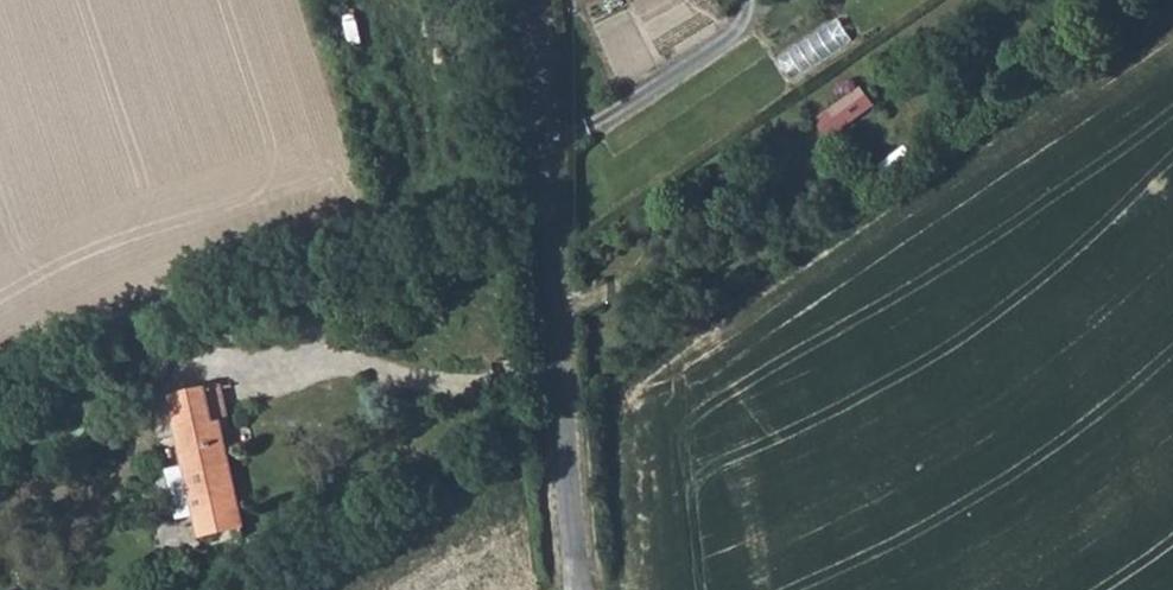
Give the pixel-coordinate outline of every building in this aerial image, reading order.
[(818,118),(832,138),(881,106),(868,85),(818,118)] [(221,379),(172,390),(205,525),(245,516),(225,423),(231,422),(221,379)]
